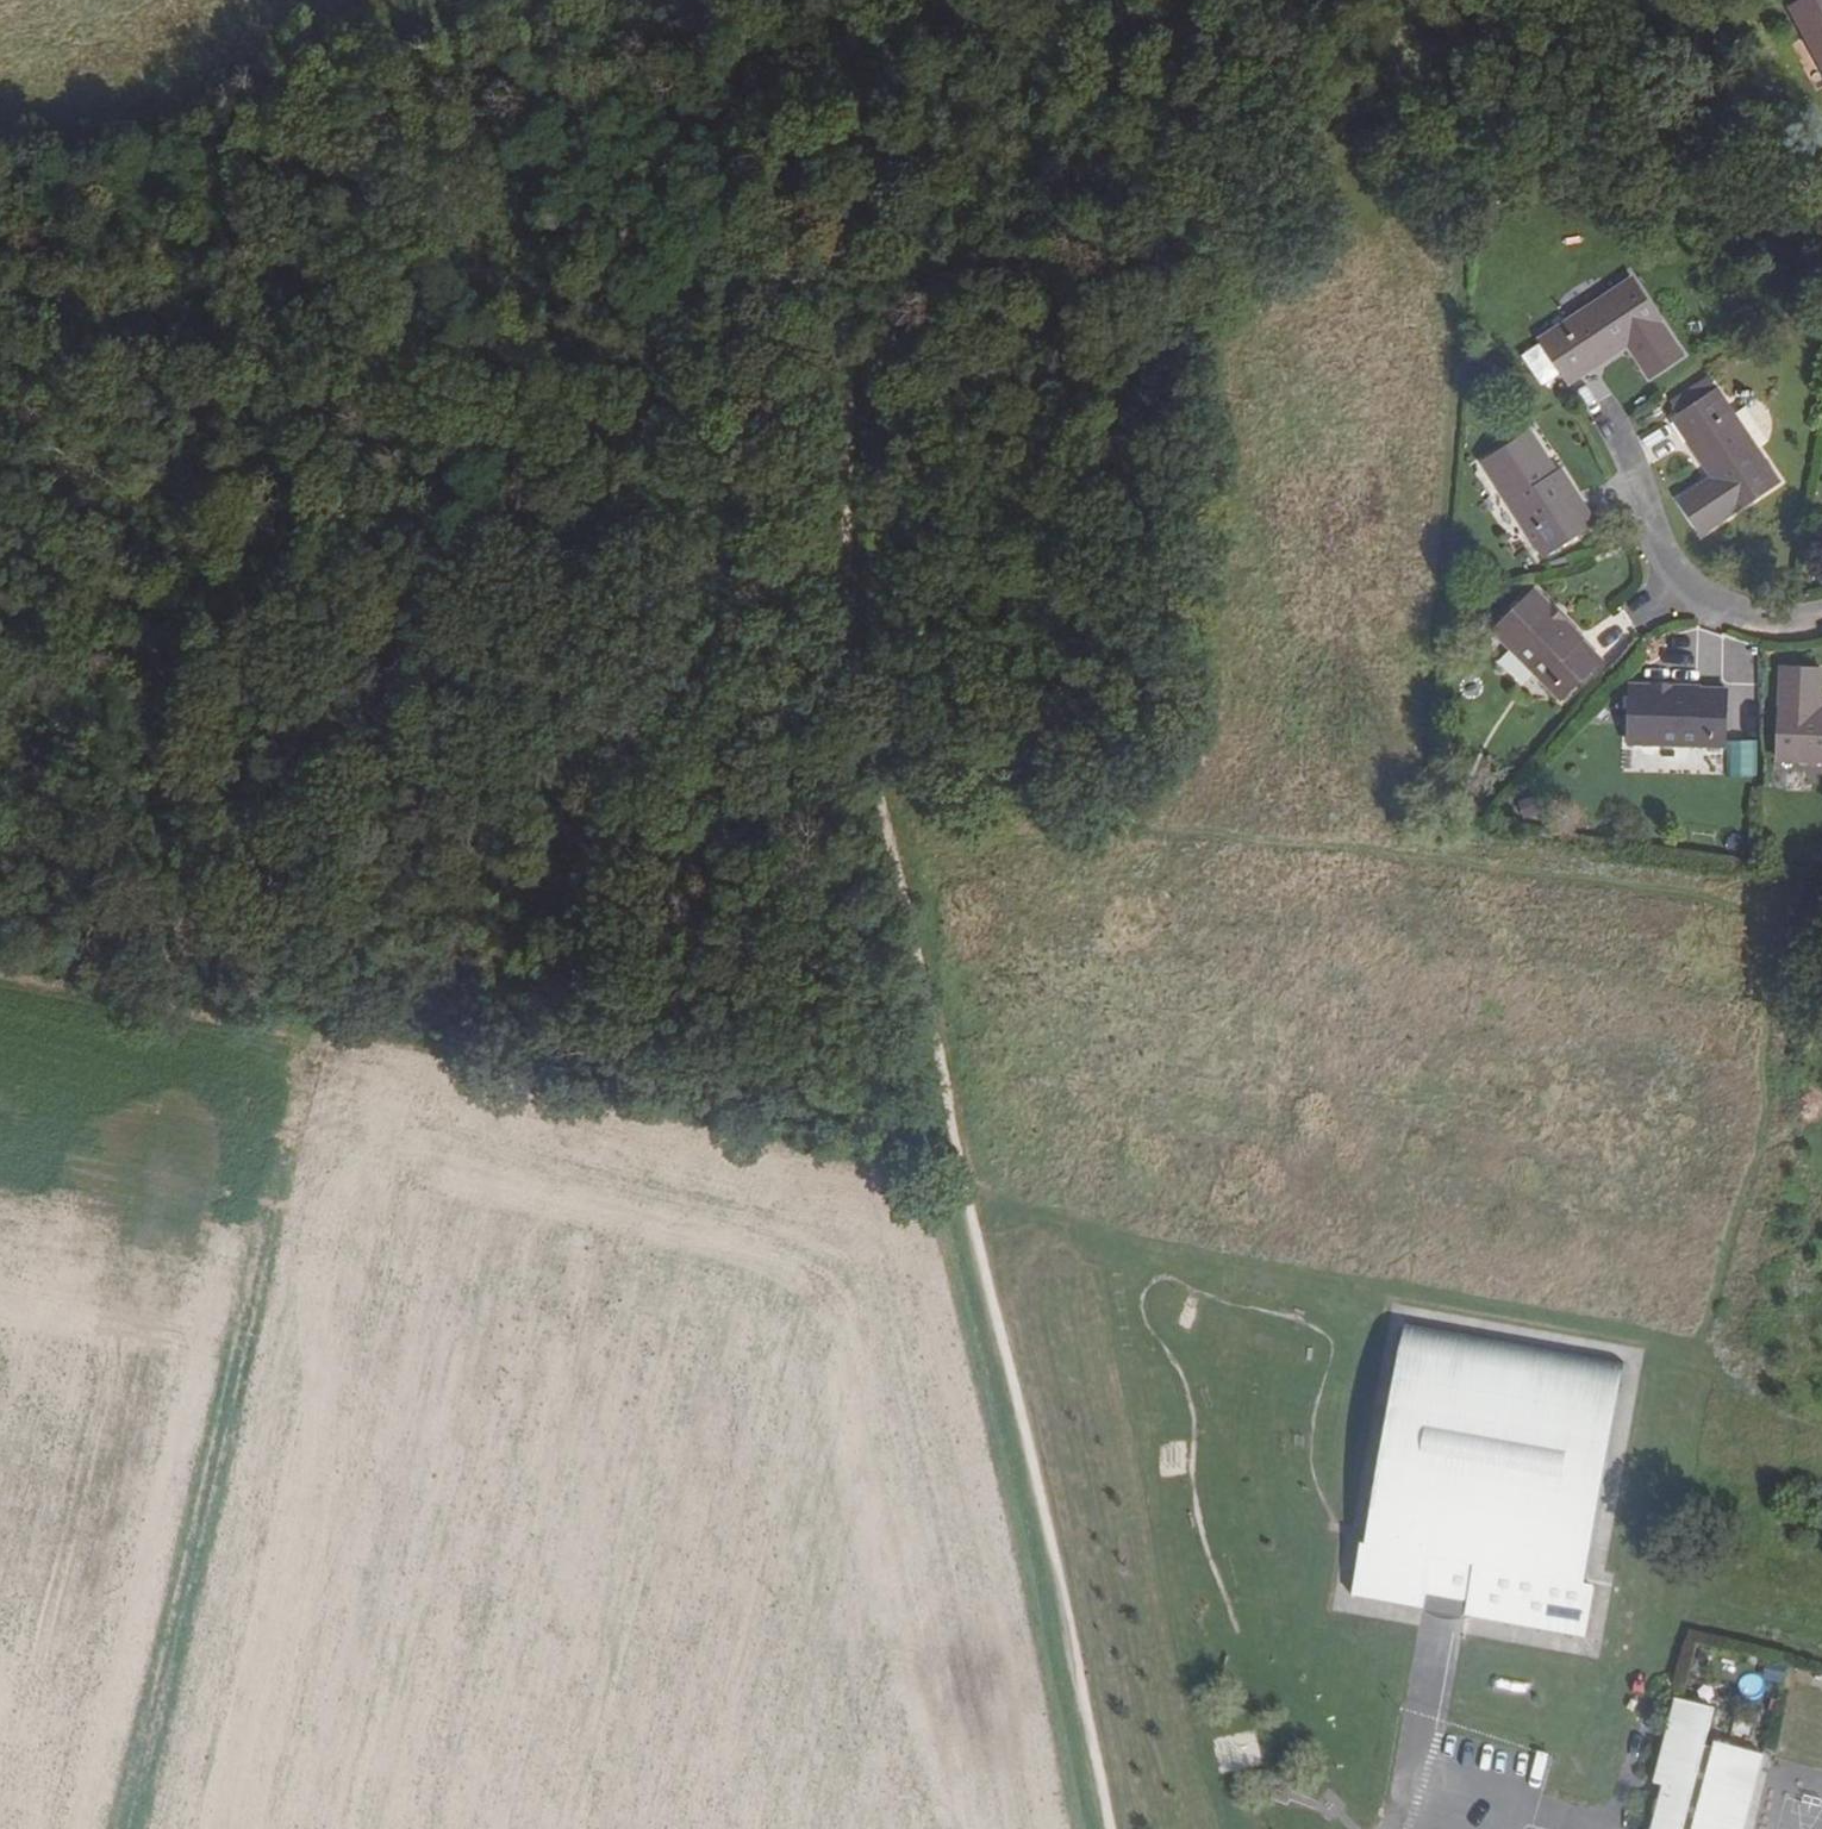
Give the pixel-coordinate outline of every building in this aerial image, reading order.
[(1821,67),(1821,0),(1806,0),(1790,9),(1821,67)] [(1571,382),(1629,345),(1639,339),(1647,350),(1636,357),(1649,377),(1683,355),(1632,279),(1541,337),(1571,382)] [(1639,339),(1629,345),(1636,357),(1647,350),(1639,339)] [(1709,378),(1703,382),(1712,394),(1716,390),(1709,378)] [(1712,394),(1703,382),(1676,399),(1684,411),(1679,416),(1674,419),(1712,476),(1679,500),(1702,534),(1779,481),(1716,390),(1712,394)] [(1684,411),(1676,399),(1670,403),(1679,416),(1684,411)] [(1543,470),(1551,465),(1531,433),(1485,461),(1544,555),(1581,531),(1543,470)] [(1543,470),(1581,531),(1589,526),(1551,465),(1543,470)] [(1536,591),(1494,631),(1561,699),(1602,658),(1536,591)] [(1778,761),(1821,762),(1821,709),(1821,671),(1781,669),(1778,761)] [(1632,686),(1631,744),(1726,746),(1728,688),(1632,686)] [(1365,1529),(1356,1579),(1418,1589),(1425,1591),(1428,1576),(1469,1583),(1466,1598),(1473,1599),(1583,1619),(1592,1571),(1583,1568),(1623,1351),(1409,1312),(1370,1529),(1365,1529)] [(1466,1601),(1473,1599),(1466,1598),(1469,1583),(1428,1576),(1425,1591),(1418,1589),(1418,1590),(1431,1597),(1445,1601),(1459,1601),(1466,1601)] [(1743,1675),(1744,1696),(1763,1694),(1761,1674),(1743,1675)] [(1672,1746),(1681,1705),(1678,1704),(1676,1704),(1666,1745),(1672,1746)] [(1656,1828),(1746,1828),(1764,1758),(1714,1746),(1713,1752),(1704,1750),(1713,1712),(1681,1705),(1672,1746),(1666,1745),(1656,1788),(1665,1790),(1656,1828)]
